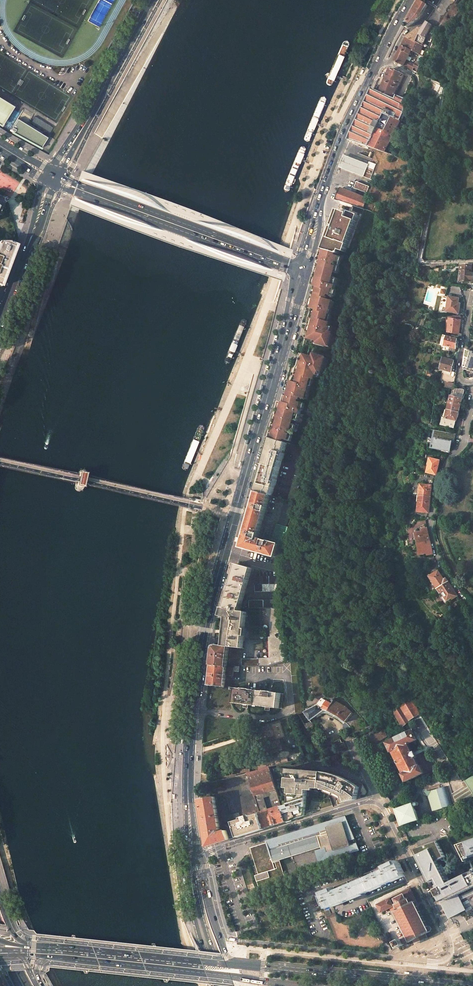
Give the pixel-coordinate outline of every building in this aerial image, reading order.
[(413,12),(421,17),(432,0),(420,0),(413,12)] [(457,0),(441,0),(427,22),(430,24),(433,26),(438,29),(440,26),(457,0)] [(440,26),(438,29),(443,32),(445,31),(447,30),(448,28),(464,3),(464,2),(465,1),(465,0),(457,0),(440,26)] [(413,12),(406,24),(406,25),(405,26),(406,27),(407,28),(408,28),(408,27),(409,27),(420,18),(421,17),(413,12)] [(432,28),(425,24),(421,31),(419,33),(415,31),(407,38),(403,46),(412,50),(419,54),(427,37),(431,31),(432,28)] [(342,46),(326,83),(326,86),(327,87),(329,88),(330,88),(332,86),(348,48),(349,46),(348,43),(347,42),(345,42),(343,43),(342,46)] [(412,50),(403,46),(395,62),(411,70),(413,67),(414,64),(406,60),(412,50)] [(404,74),(391,69),(381,92),(394,98),(395,95),(404,75),(404,74)] [(381,92),(376,90),(373,96),(370,95),(353,133),(350,141),(386,153),(392,139),(403,117),(405,114),(405,110),(408,100),(395,95),(394,98),(381,92)] [(320,100),(304,137),(303,140),(305,141),(307,142),(308,142),(310,140),(326,102),(327,100),(326,97),(325,96),(323,96),(321,97),(320,100)] [(12,130),(11,132),(37,146),(40,148),(47,137),(39,132),(17,118),(10,129),(12,130)] [(299,150),(283,187),(283,190),(284,191),(286,192),(288,192),(290,190),(305,153),(306,150),(306,147),(305,146),(303,146),(300,147),(299,150)] [(345,155),(340,168),(364,177),(369,164),(345,155)] [(376,164),(370,161),(369,164),(364,177),(370,179),(376,164)] [(368,187),(357,182),(355,188),(366,192),(368,187)] [(368,199),(340,188),(336,201),(340,202),(359,207),(364,209),(368,199)] [(340,202),(323,250),(341,255),(359,207),(340,202)] [(16,243),(0,244),(0,286),(8,264),(16,243)] [(323,250),(303,324),(308,325),(305,338),(303,345),(310,346),(331,352),(333,347),(333,346),(354,259),(341,255),(323,250)] [(461,264),(460,280),(463,280),(463,281),(472,282),(472,273),(469,273),(469,270),(470,264),(461,264)] [(455,301),(448,300),(447,312),(459,314),(461,303),(455,302),(455,301)] [(449,331),(449,332),(459,334),(460,328),(461,320),(461,317),(455,316),(455,317),(451,316),(451,319),(450,319),(450,320),(447,320),(446,331),(449,331)] [(458,339),(448,336),(445,346),(448,347),(448,349),(450,349),(450,347),(456,349),(458,339)] [(302,401),(317,405),(325,376),(324,376),(329,355),(330,355),(331,352),(303,345),(300,354),(297,367),(291,365),(283,396),(299,400),(300,398),(302,399),(302,401)] [(467,350),(465,366),(464,369),(471,371),(472,369),(472,366),(472,352),(471,352),(472,351),(470,351),(467,350)] [(454,361),(444,358),(441,369),(444,370),(451,372),(454,361)] [(464,389),(455,388),(453,397),(462,399),(464,390),(464,389)] [(299,400),(283,396),(271,438),(273,439),(285,442),(285,441),(288,441),(291,442),(295,426),(288,424),(288,422),(291,423),(291,420),(293,421),(298,422),(300,412),(301,412),(304,403),(300,402),(298,401),(299,400)] [(453,397),(451,396),(448,409),(459,412),(462,399),(453,397)] [(459,412),(448,409),(446,418),(443,417),(441,425),(454,428),(456,420),(457,420),(459,412)] [(198,428),(182,466),(181,468),(183,469),(185,471),(186,470),(188,469),(204,431),(205,428),(204,426),(203,425),(201,425),(199,426),(198,428)] [(443,440),(436,439),(434,448),(450,451),(453,437),(444,435),(443,440)] [(285,442),(273,439),(271,446),(265,467),(258,492),(270,496),(272,496),(287,443),(285,442)] [(440,460),(431,458),(427,473),(434,474),(436,475),(440,460)] [(432,485),(420,484),(419,495),(430,496),(432,485)] [(270,496),(258,492),(251,518),(242,548),(280,558),(283,546),(271,542),(269,542),(261,540),(260,542),(257,542),(258,540),(270,497),(270,496)] [(430,496),(419,495),(417,512),(429,513),(430,496)] [(294,502),(288,501),(287,504),(284,503),(279,521),(278,525),(287,527),(294,502)] [(278,525),(276,524),(271,542),(283,546),(288,527),(287,527),(278,525)] [(422,531),(415,533),(418,544),(430,541),(427,528),(422,529),(422,531)] [(430,541),(418,544),(421,555),(427,553),(428,555),(433,554),(430,541)] [(252,568),(237,564),(233,567),(235,575),(233,581),(230,580),(228,585),(221,608),(234,608),(235,606),(241,608),(252,568)] [(438,571),(430,576),(437,588),(448,582),(446,578),(444,579),(438,571)] [(255,592),(282,591),(281,584),(281,576),(259,577),(256,578),(255,584),(255,592)] [(448,582),(437,588),(440,593),(442,592),(447,600),(452,598),(453,599),(457,596),(448,582)] [(282,600),(249,601),(249,609),(261,608),(283,608),(282,600)] [(221,608),(218,617),(223,619),(226,620),(226,627),(224,639),(225,639),(224,646),(229,647),(243,648),(247,612),(241,611),(241,608),(235,606),(234,608),(221,608)] [(283,608),(261,608),(264,658),(260,659),(260,666),(269,666),(286,661),(283,608)] [(214,648),(212,665),(227,667),(229,647),(224,646),(217,646),(216,646),(215,646),(214,647),(214,648)] [(297,663),(290,663),(295,713),(302,713),(297,663)] [(217,686),(224,687),(226,675),(227,667),(212,665),(209,685),(217,686)] [(235,667),(227,667),(226,675),(234,676),(234,671),(235,667)] [(244,689),(237,688),(235,703),(256,706),(279,708),(281,694),(274,693),(274,692),(266,691),(266,692),(252,690),(252,689),(244,688),(244,689)] [(317,705),(305,712),(311,721),(313,718),(323,711),(328,711),(339,717),(346,723),(344,724),(344,726),(346,729),(348,729),(350,727),(346,723),(353,713),(345,707),(334,700),(332,704),(322,699),(317,705)] [(409,699),(400,706),(410,720),(420,714),(409,699)] [(400,706),(393,711),(403,727),(410,721),(410,720),(400,706)] [(383,730),(371,737),(375,745),(380,742),(379,741),(387,736),(383,730)] [(412,730),(387,743),(392,752),(393,752),(404,773),(403,774),(407,782),(424,773),(420,765),(419,766),(415,757),(417,756),(416,755),(415,753),(414,752),(413,753),(408,744),(417,740),(417,739),(419,738),(417,734),(415,735),(412,730)] [(269,767),(247,773),(248,775),(260,814),(265,828),(286,822),(285,816),(282,806),(280,807),(267,811),(263,798),(271,796),(273,801),(279,799),(279,797),(269,767)] [(320,771),(293,769),(293,772),(291,772),(291,773),(287,773),(287,768),(277,768),(273,769),(282,796),(281,804),(282,806),(285,816),(292,814),(293,819),(304,816),(304,813),(303,814),(303,811),(305,811),(305,790),(312,790),(312,788),(317,788),(319,788),(320,771)] [(319,788),(328,791),(335,792),(338,794),(339,795),(336,802),(337,806),(356,800),(358,788),(356,786),(352,783),(350,782),(344,778),(341,777),(336,775),(332,774),(328,773),(324,772),(320,771),(319,788)] [(472,776),(464,781),(472,794),(472,777),(472,776)] [(428,795),(433,810),(453,805),(447,786),(429,791),(426,790),(428,795)] [(209,798),(200,799),(203,818),(218,816),(215,799),(217,799),(217,797),(209,798)] [(241,820),(235,822),(238,836),(245,834),(245,835),(258,830),(265,828),(260,814),(252,816),(252,815),(242,818),(242,819),(241,820)] [(218,816),(203,818),(207,846),(229,839),(227,830),(221,832),(220,829),(218,816)] [(354,849),(359,847),(349,822),(346,816),(342,817),(335,819),(326,822),(327,827),(320,829),(304,834),(304,833),(303,832),(302,832),(302,831),(300,831),(300,832),(299,832),(298,832),(299,832),(299,831),(288,836),(287,835),(285,836),(283,836),(280,837),(277,838),(276,838),(274,839),(273,839),(273,840),(273,841),(274,844),(251,848),(254,857),(256,857),(261,874),(256,875),(261,891),(264,890),(284,884),(281,874),(285,873),(283,867),(277,869),(274,861),(322,847),(325,846),(329,856),(333,855),(332,853),(353,846),(354,849)] [(410,823),(402,826),(407,835),(422,829),(419,820),(410,823)] [(268,842),(269,845),(274,844),(273,841),(273,840),(273,839),(274,839),(276,838),(277,838),(280,837),(283,836),(285,836),(287,835),(288,836),(299,831),(299,832),(298,832),(299,832),(300,832),(300,831),(302,831),(302,832),(303,832),(304,833),(304,834),(320,829),(327,827),(326,822),(268,841),(268,842)] [(458,844),(464,858),(472,855),(472,839),(458,844)] [(440,860),(446,857),(438,840),(413,848),(430,881),(435,879),(438,884),(436,885),(438,888),(434,890),(449,918),(452,915),(452,914),(452,913),(452,912),(453,911),(454,911),(455,911),(462,903),(458,895),(472,887),(472,872),(472,871),(451,881),(440,860)] [(329,859),(334,858),(355,851),(360,850),(359,847),(354,849),(353,846),(332,853),(333,855),(329,856),(325,846),(322,847),(322,848),(317,850),(321,862),(329,859)] [(336,888),(323,893),(329,909),(333,907),(367,893),(405,876),(397,861),(385,866),(369,873),(336,887),(336,888)] [(410,889),(378,905),(381,912),(390,908),(395,918),(396,918),(398,922),(406,937),(396,942),(399,947),(404,945),(404,943),(408,941),(408,942),(413,940),(415,944),(422,940),(428,938),(426,934),(427,933),(431,931),(431,929),(430,927),(428,926),(418,906),(419,906),(410,889)]
